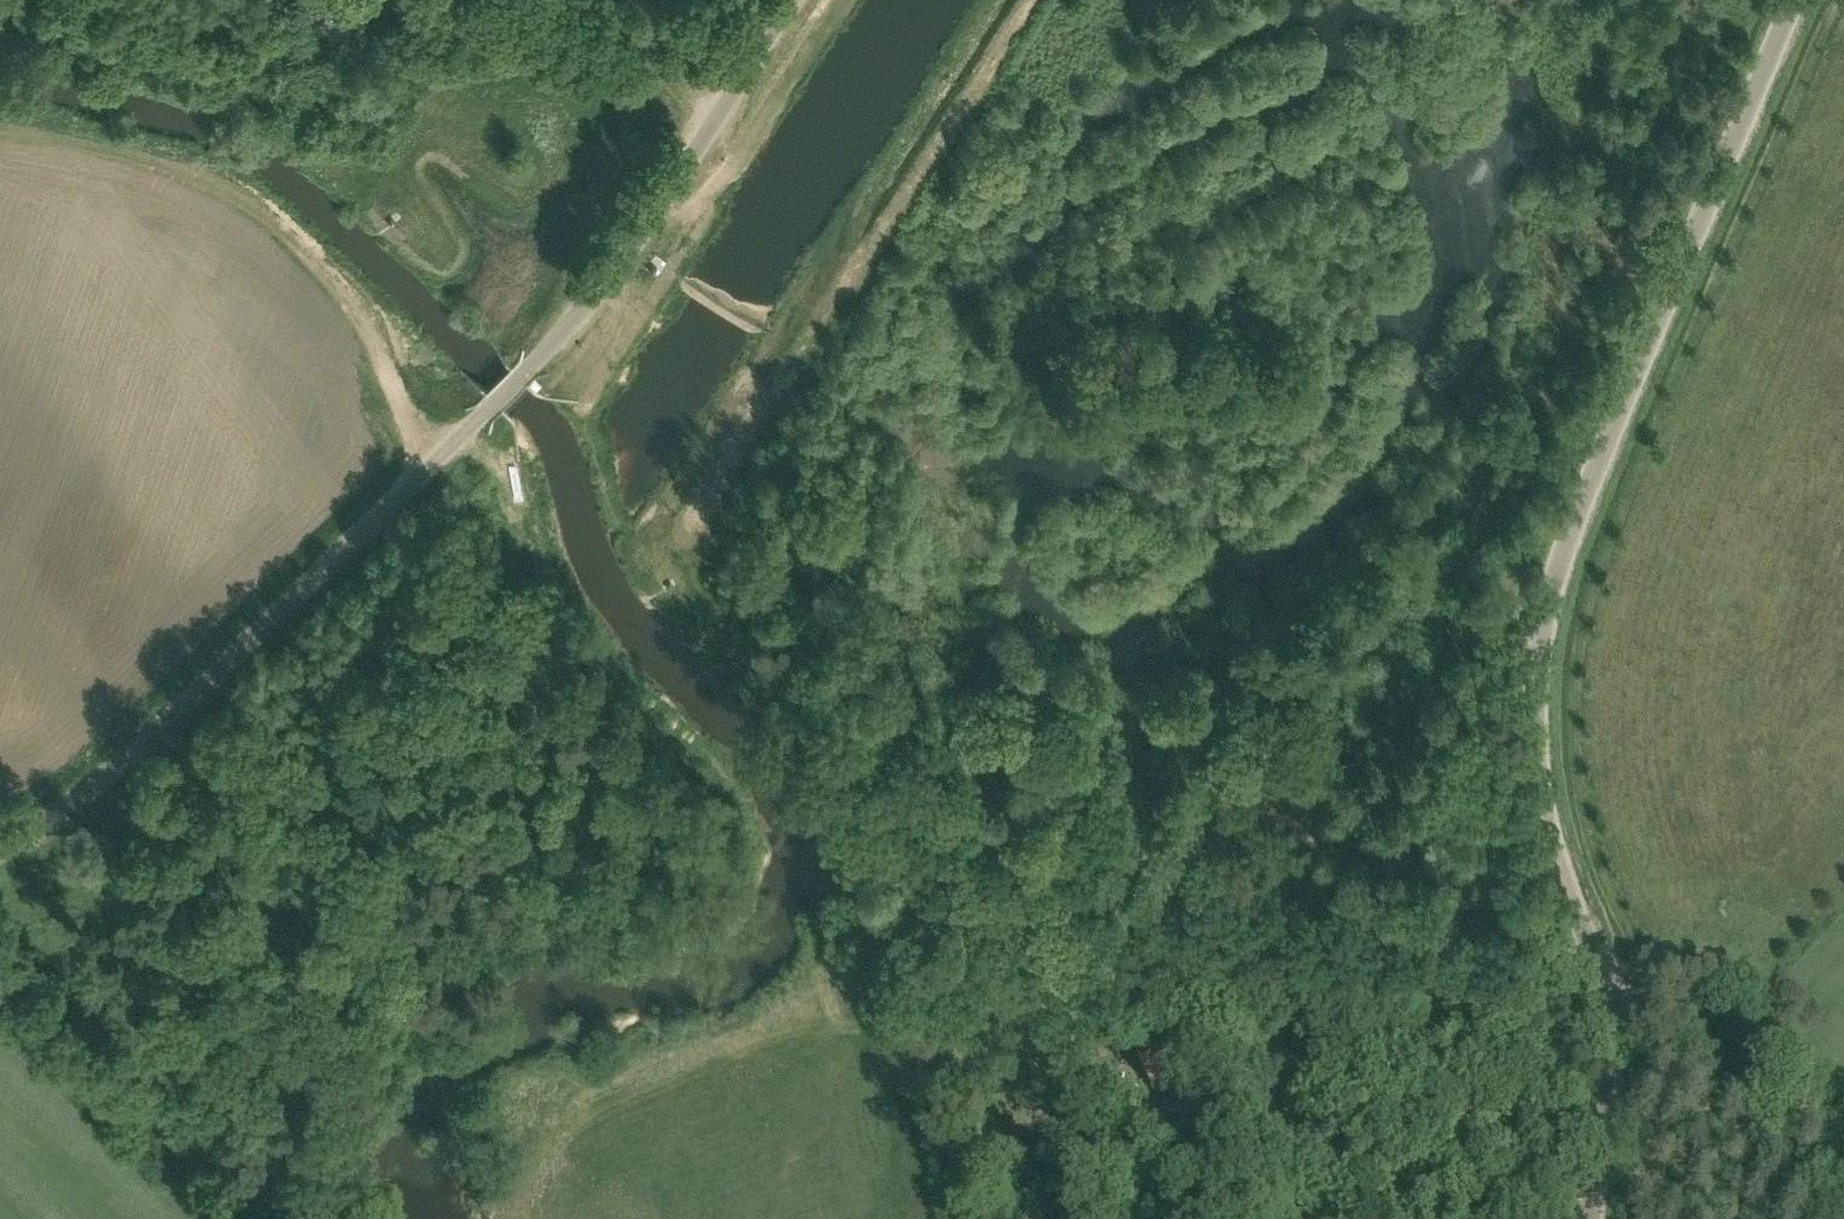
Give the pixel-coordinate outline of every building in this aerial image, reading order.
[(1180,1024),(1134,1044),(1157,1095),(1202,1074),(1180,1024)]
